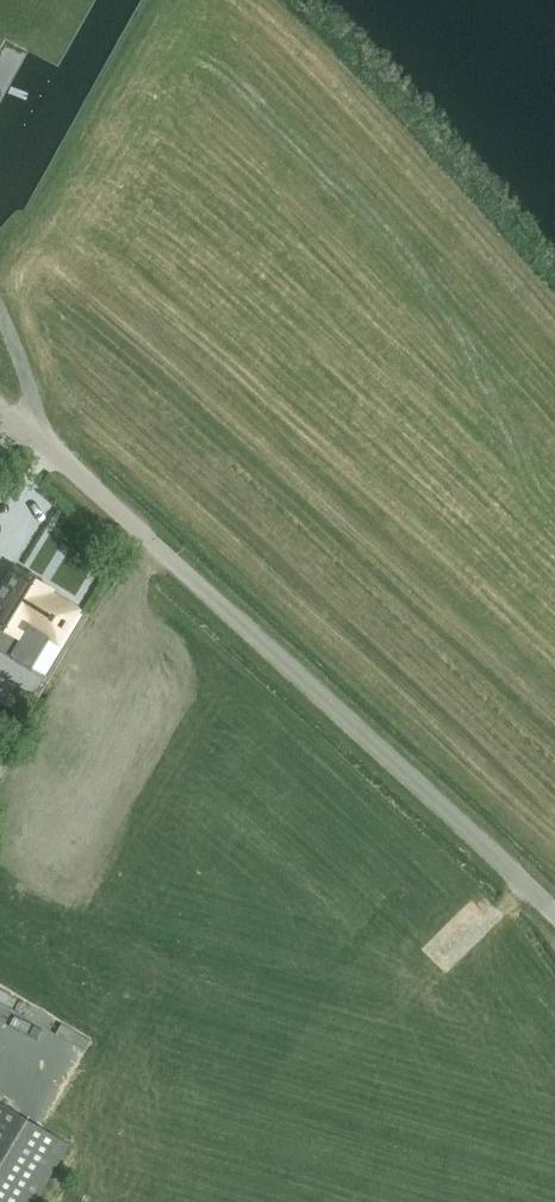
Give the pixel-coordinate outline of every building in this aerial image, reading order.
[(61,607),(61,599),(58,593),(51,589),(52,588),(17,567),(0,596),(0,624),(22,638),(38,612),(44,616),(51,616),(57,613),(61,607)] [(69,1142),(0,1101),(0,1201),(33,1201),(69,1142)]
